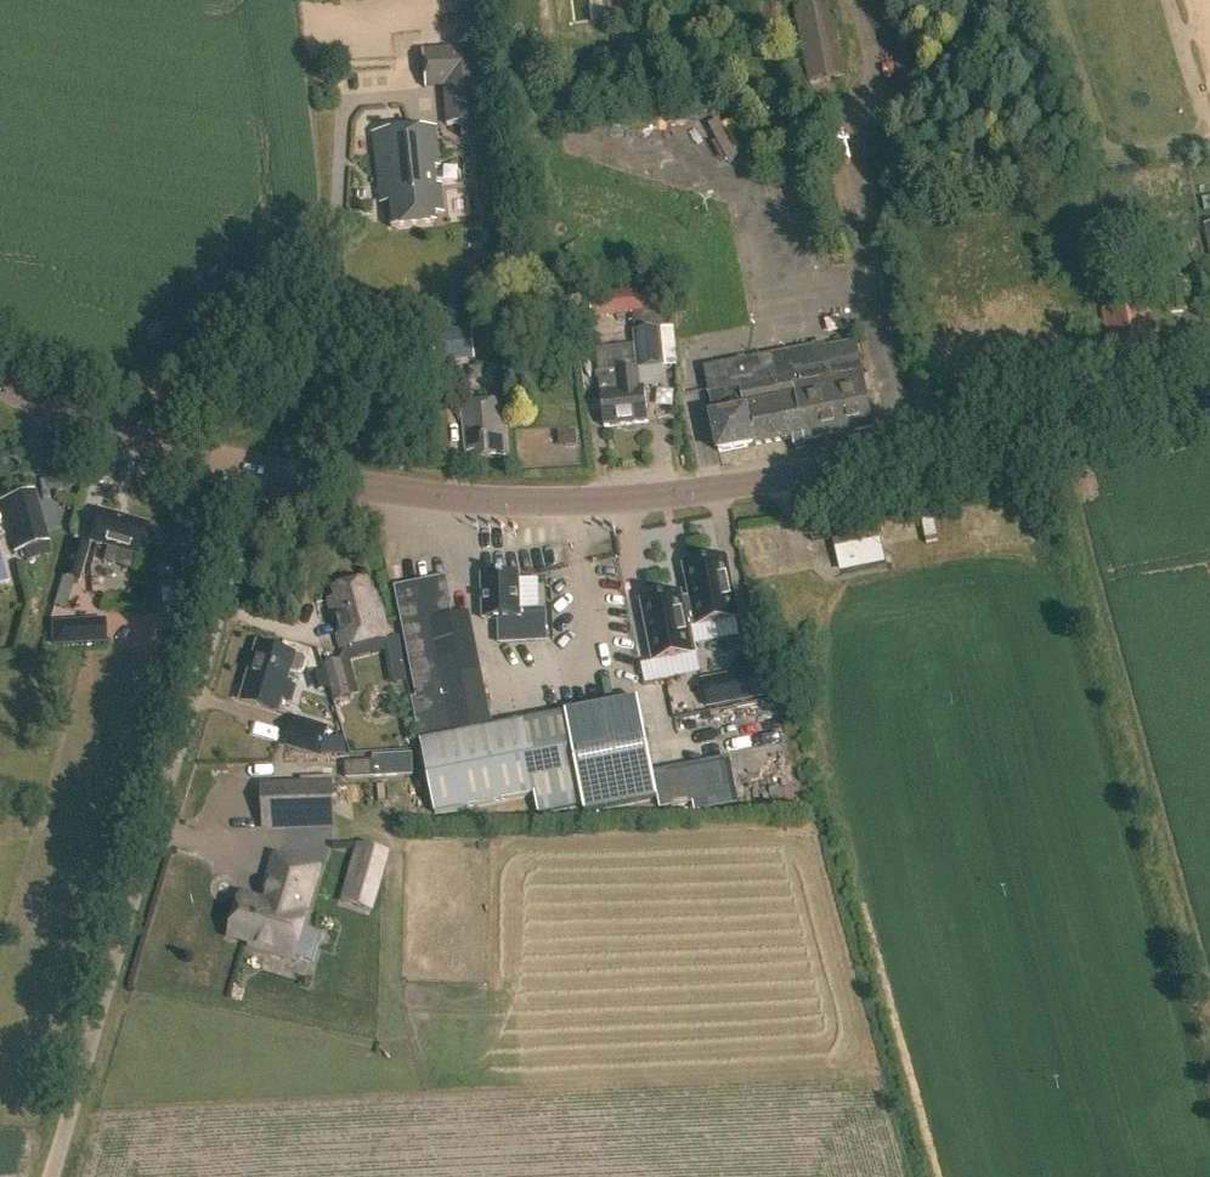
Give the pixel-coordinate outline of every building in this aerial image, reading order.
[(612,29),(645,27),(643,0),(604,0),(604,7),(611,6),(612,29)] [(808,83),(845,77),(831,0),(791,0),(808,83)] [(426,89),(444,88),(447,123),(483,120),(478,47),(423,51),(426,89)] [(376,136),(383,201),(391,200),(393,227),(436,223),(434,208),(446,207),(438,130),(376,136)] [(1186,305),(1204,303),(1200,274),(1162,279),(1168,314),(1187,312),(1186,305)] [(641,331),(644,368),(664,366),(660,329),(667,328),(663,289),(591,296),(593,315),(633,311),(636,332),(641,331)] [(1103,310),(1113,377),(1149,371),(1147,361),(1157,360),(1154,341),(1149,341),(1147,329),(1152,328),(1148,303),(1103,310)] [(433,334),(435,364),(473,361),(471,331),(433,334)] [(712,417),(719,452),(793,439),(795,450),(806,448),(804,441),(874,428),(859,343),(816,350),(815,348),(707,368),(716,416),(712,417)] [(645,388),(641,388),(639,369),(600,373),(602,392),(606,428),(649,424),(645,388)] [(509,458),(504,401),(463,405),(467,454),(476,453),(476,461),(509,458)] [(12,550),(47,542),(32,490),(0,499),(0,508),(12,550)] [(90,543),(137,557),(146,525),(99,512),(90,543)] [(839,569),(885,559),(878,525),(831,535),(834,550),(839,569)] [(777,559),(776,541),(749,543),(750,560),(777,559)] [(73,543),(55,602),(59,603),(66,606),(73,581),(79,583),(89,548),(73,543)] [(729,585),(724,559),(719,560),(716,558),(707,560),(705,563),(686,566),(693,599),(681,601),(680,595),(642,602),(655,663),(697,655),(691,629),(736,620),(734,609),(737,609),(732,585),(729,585)] [(435,815),(535,796),(538,815),(585,806),(586,813),(659,797),(638,700),(494,730),(469,615),(453,618),(451,607),(454,607),(448,576),(397,586),(418,697),(413,698),(435,815)] [(498,619),(498,643),(542,641),(541,612),(521,613),(519,576),(484,577),(485,619),(498,619)] [(375,592),(371,593),(368,582),(328,592),(342,651),(390,639),(382,607),(379,608),(375,592)] [(104,621),(53,624),(54,646),(105,643),(104,621)] [(241,703),(277,714),(281,700),(291,703),(296,688),(286,685),(295,656),(259,645),(241,703)] [(351,695),(341,660),(323,665),(333,700),(351,695)] [(765,670),(734,676),(703,682),(708,708),(739,702),(770,696),(765,670)] [(675,803),(710,801),(709,768),(725,768),(724,751),(741,750),(741,758),(764,757),(763,737),(744,739),(743,730),(713,732),(712,718),(693,720),(692,716),(669,718),(671,749),(702,747),(703,765),(684,766),(685,781),(674,782),(675,803)] [(286,750),(320,761),(329,731),(295,721),(286,750)] [(412,776),(411,755),(382,757),(383,777),(412,776)] [(379,779),(378,763),(350,765),(351,781),(379,779)] [(263,793),(264,830),(333,827),(332,791),(263,793)] [(359,846),(347,907),(378,913),(389,852),(359,846)] [(252,947),(293,959),(306,918),(302,917),(309,893),(310,894),(317,870),(277,858),(270,882),(278,884),(272,902),(265,906),(243,899),(232,936),(253,942),(252,947)]
